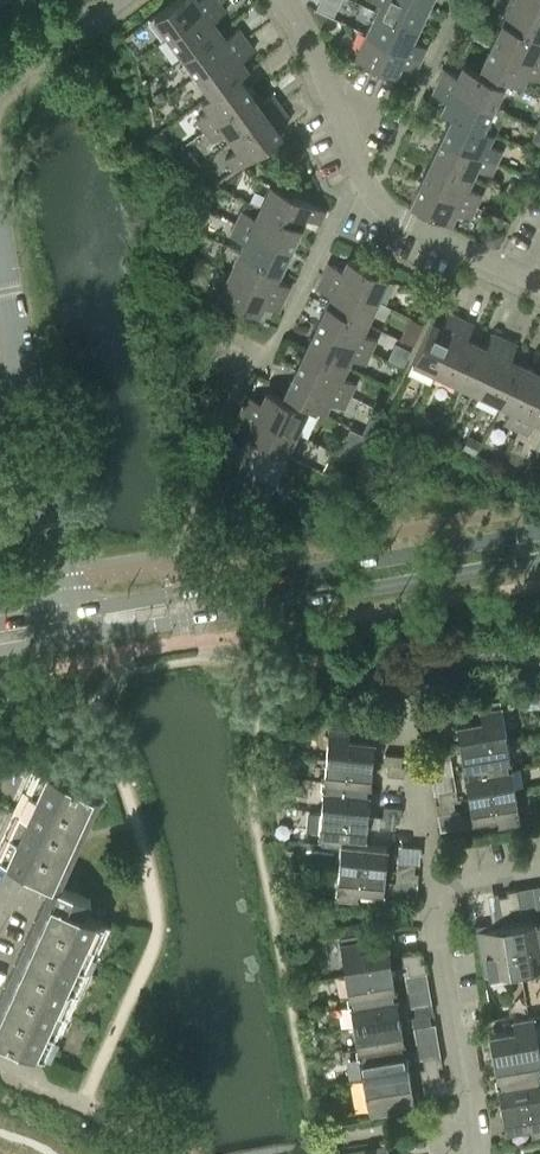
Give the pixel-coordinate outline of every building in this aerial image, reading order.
[(169,36),(218,0),(217,0),(175,0),(154,15),(169,36)] [(225,11),(218,0),(169,36),(184,55),(219,29),(213,20),(225,11)] [(321,1),(337,9),(341,0),(321,0),(321,1)] [(427,9),(409,0),(379,0),(381,1),(377,11),(417,30),(427,9)] [(427,9),(431,0),(409,0),(427,9)] [(502,21),(539,39),(539,12),(515,0),(495,0),(493,5),(507,11),(502,21)] [(539,12),(539,0),(515,0),(539,12)] [(377,11),(366,33),(421,59),(426,47),(412,40),(417,30),(377,11)] [(539,46),(539,39),(502,21),(492,43),(539,66),(539,51),(538,50),(539,46)] [(184,55),(198,75),(246,39),(238,29),(226,38),(219,29),(184,55)] [(415,71),(421,59),(366,33),(356,56),(396,75),(401,64),(415,71)] [(254,50),(246,39),(198,75),(211,93),(212,94),(239,75),(239,76),(249,69),(241,59),(254,50)] [(492,43),(481,65),(522,85),(527,74),(539,80),(539,66),(492,43)] [(444,69),(439,81),(493,106),(504,84),(463,65),(458,75),(444,69)] [(197,119),(205,130),(253,94),(239,76),(239,75),(212,94),(211,93),(202,100),(209,110),(197,119)] [(482,129),(483,127),(493,106),(439,81),(433,93),(447,100),(442,111),(452,115),(452,114),(482,129)] [(161,91),(152,97),(156,103),(165,97),(161,91)] [(259,103),(253,94),(205,130),(212,140),(225,131),(231,140),(280,105),(272,94),(259,103)] [(280,105),(231,140),(238,149),(225,158),(234,170),(282,134),(275,124),(288,115),(280,105)] [(493,132),(483,127),(482,129),(452,114),(452,115),(442,136),(496,162),(502,150),(488,143),(493,132)] [(536,128),(530,141),(539,146),(539,129),(536,128)] [(442,136),(432,158),(472,177),(477,167),(491,174),(496,162),(442,136)] [(202,165),(192,151),(184,157),(194,171),(202,165)] [(467,187),(472,177),(432,158),(421,180),(476,205),(481,194),(467,187)] [(470,217),(476,205),(421,180),(411,203),(451,222),(456,211),(470,217)] [(272,184),(261,207),(301,226),(306,216),(320,223),(326,210),(272,184)] [(291,248),(301,226),(261,207),(256,217),(242,210),(236,222),(291,248)] [(280,270),(291,248),(236,222),(231,234),(245,241),(240,251),(280,270)] [(485,240),(497,245),(503,233),(491,227),(485,240)] [(193,255),(198,245),(185,239),(180,249),(193,255)] [(280,270),(240,251),(230,273),(284,298),(289,286),(275,280),(280,270)] [(323,275),(377,301),(388,278),(348,259),(343,270),(329,263),(323,275)] [(197,281),(197,266),(183,266),(183,281),(197,281)] [(278,310),(284,298),(230,273),(219,295),(259,314),(264,303),(278,310)] [(367,322),(377,301),(323,275),(317,287),(331,294),(327,303),(367,322)] [(316,325),(370,351),(371,351),(376,339),(362,332),(367,322),(327,303),(316,325)] [(413,362),(436,372),(461,318),(449,312),(443,327),(432,321),(413,362)] [(473,324),(461,318),(436,372),(457,383),(476,342),(466,338),(473,324)] [(371,351),(370,351),(316,325),(306,347),(346,366),(351,356),(365,363),(371,351)] [(407,326),(401,339),(412,344),(418,331),(407,326)] [(476,342),(457,383),(479,393),(505,339),(493,333),(486,347),(476,342)] [(479,393),(501,403),(520,363),(510,358),(517,344),(505,339),(479,393)] [(346,366),(306,347),(296,369),(350,395),(356,383),(341,376),(346,366)] [(539,377),(539,372),(520,363),(501,403),(511,408),(504,422),(516,428),(539,377)] [(350,395),(296,369),(285,392),(325,411),(330,400),(344,407),(350,395)] [(516,428),(528,433),(535,419),(539,422),(539,377),(516,428)] [(248,395),(242,407),(296,433),(307,410),(267,391),(262,402),(248,395)] [(286,455),(296,433),(242,407),(236,419),(251,426),(246,436),(286,455)] [(286,455),(246,436),(241,446),(227,439),(221,451),(276,477),(286,455)] [(480,443),(469,437),(464,450),(474,455),(480,443)] [(221,451),(216,463),(230,470),(225,480),(265,499),(276,477),(221,451)] [(350,461),(333,453),(325,470),(342,478),(350,461)] [(460,745),(506,738),(501,706),(479,710),(481,719),(456,723),(460,745)] [(328,726),(325,758),(372,762),(374,740),(349,738),(350,728),(328,726)] [(443,737),(425,740),(427,751),(431,750),(445,748),(445,747),(443,737)] [(506,738),(460,745),(464,766),(487,763),(488,772),(511,768),(506,738)] [(449,747),(445,747),(445,748),(431,750),(433,760),(450,757),(449,747)] [(383,764),(387,764),(401,765),(402,755),(384,753),(383,764)] [(346,791),(369,793),(372,762),(325,758),(324,779),(347,781),(346,791)] [(469,797),(515,790),(511,768),(488,772),(487,763),(464,766),(469,797)] [(405,765),(401,765),(387,764),(387,774),(404,776),(405,765)] [(39,766),(19,811),(73,836),(94,791),(39,766)] [(321,810),(367,815),(369,793),(346,791),(347,781),(324,779),(321,810)] [(454,800),(454,801),(458,800),(456,790),(438,792),(440,802),(454,800)] [(515,790),(469,797),(473,819),(498,815),(499,825),(520,821),(515,790)] [(456,811),(454,801),(454,800),(440,802),(436,803),(438,814),(456,811)] [(396,817),(400,817),(401,807),(384,805),(383,815),(383,816),(396,817)] [(367,815),(321,810),(319,833),(322,833),(321,842),(341,844),(342,834),(365,836),(367,815)] [(53,882),(73,836),(19,811),(0,852),(0,858),(53,882)] [(395,827),(396,817),(383,816),(383,815),(379,815),(378,825),(395,827)] [(342,834),(341,844),(339,865),(385,869),(387,847),(364,844),(365,836),(342,834)] [(397,860),(396,871),(401,871),(414,872),(415,862),(397,860)] [(385,869),(339,865),(336,896),(357,898),(358,889),(383,891),(385,869)] [(418,872),(414,872),(401,871),(396,871),(395,881),(417,883),(418,872)] [(61,886),(53,882),(46,897),(51,900),(31,944),(86,969),(106,924),(85,915),(92,900),(61,886)] [(517,889),(506,891),(507,895),(508,895),(510,908),(520,907),(517,889)] [(511,913),(510,908),(508,895),(507,895),(497,896),(501,914),(511,913)] [(513,924),(520,970),(539,967),(539,958),(538,943),(539,943),(539,919),(513,924)] [(520,970),(513,924),(491,927),(495,952),(486,954),(489,975),(520,970)] [(390,926),(341,934),(342,942),(340,942),(346,974),(391,967),(389,954),(395,953),(390,926)] [(86,969),(31,944),(10,988),(66,1013),(86,969)] [(407,964),(420,962),(418,952),(401,954),(403,965),(407,964)] [(420,962),(407,964),(409,974),(426,971),(424,962),(420,962)] [(396,997),(391,967),(346,974),(349,995),(372,991),(374,1001),(396,997)] [(0,1011),(0,1037),(45,1058),(66,1013),(10,988),(0,1011)] [(349,995),(354,1026),(400,1019),(396,997),(374,1001),(372,991),(349,995)] [(414,1005),(415,1015),(429,1013),(429,1014),(433,1013),(431,1003),(414,1005)] [(430,1023),(429,1014),(429,1013),(415,1015),(411,1016),(413,1027),(430,1023)] [(493,1055),(539,1048),(534,1016),(528,1017),(513,1020),(514,1029),(489,1033),(493,1055)] [(405,1050),(400,1019),(354,1026),(358,1047),(381,1043),(382,1053),(405,1050)] [(363,1078),(409,1071),(405,1050),(382,1053),(381,1043),(358,1047),(363,1078)] [(493,1055),(497,1076),(520,1072),(521,1082),(539,1079),(539,1053),(539,1048),(493,1055)] [(422,1057),(424,1067),(437,1065),(437,1066),(442,1065),(440,1055),(422,1057)] [(439,1075),(437,1066),(437,1065),(424,1067),(420,1068),(422,1078),(439,1075)] [(413,1093),(409,1071),(363,1078),(369,1109),(370,1118),(370,1120),(416,1112),(416,1110),(413,1093)] [(539,1101),(539,1079),(521,1082),(520,1072),(497,1076),(502,1107),(539,1101)] [(532,1134),(539,1133),(539,1101),(502,1107),(506,1129),(531,1125),(532,1134)] [(386,1145),(359,1150),(334,1153),(388,1153),(386,1145)]
